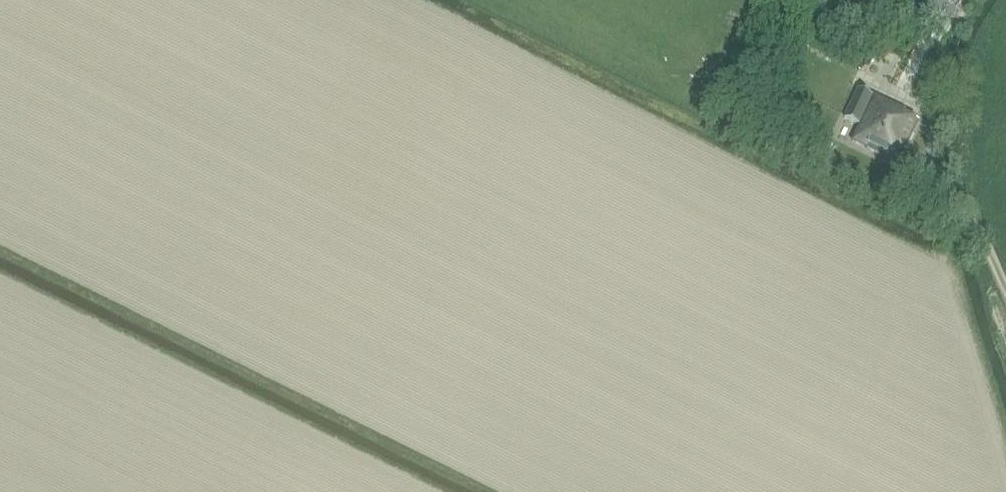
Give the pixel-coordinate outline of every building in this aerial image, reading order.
[(844,117),(854,123),(859,125),(851,141),(898,163),(919,120),(904,113),(905,109),(874,95),(857,88),(844,117)]
